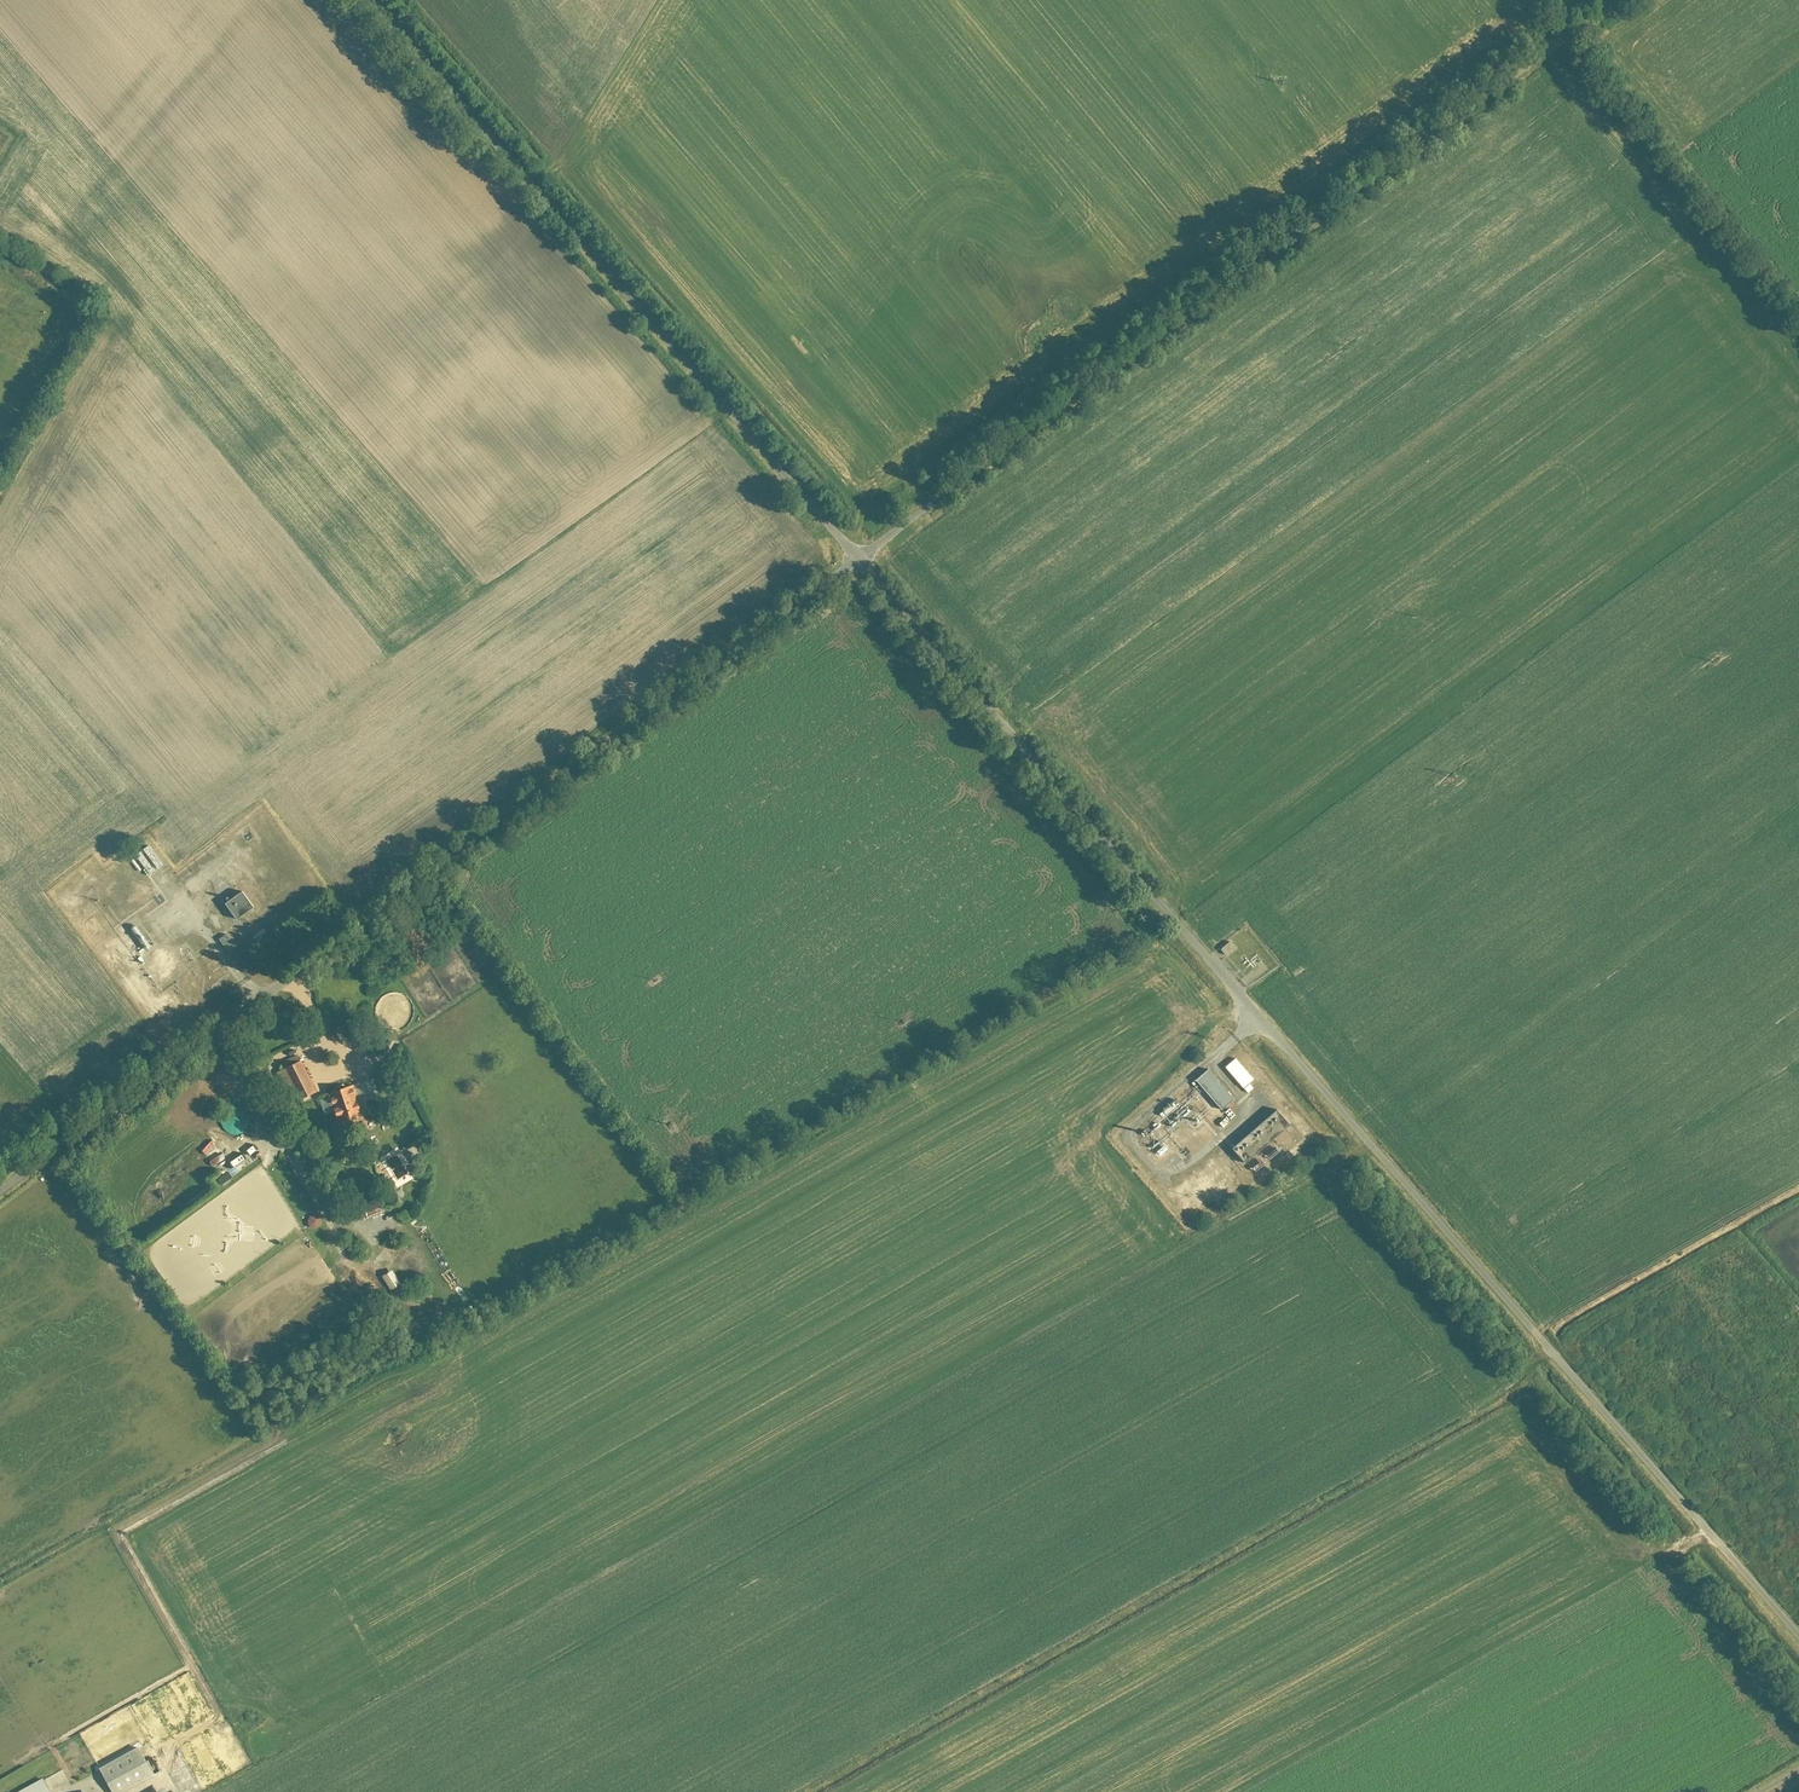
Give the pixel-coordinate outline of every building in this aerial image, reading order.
[(149,848),(144,852),(157,870),(162,866),(149,848)] [(141,855),(136,858),(148,877),(153,874),(141,855)] [(226,905),(238,923),(254,912),(242,895),(226,905)] [(1231,944),(1221,952),(1227,958),(1236,950),(1231,944)] [(1236,1061),(1226,1069),(1242,1089),(1253,1080),(1236,1061)] [(302,1063),(278,1075),(293,1106),(317,1094),(302,1063)] [(1215,1067),(1197,1083),(1223,1112),(1241,1095),(1215,1067)] [(197,1088),(197,1095),(200,1104),(204,1109),(213,1113),(225,1111),(233,1105),(236,1096),(235,1086),(229,1078),(222,1074),(211,1074),(203,1078),(197,1088)] [(372,1082),(348,1090),(343,1087),(337,1089),(335,1095),(327,1097),(340,1134),(367,1125),(360,1102),(377,1096),(372,1082)] [(223,1116),(222,1125),(225,1132),(231,1136),(238,1137),(245,1134),(250,1128),(250,1121),(247,1114),(242,1110),(234,1109),(228,1111),(223,1116)] [(1278,1114),(1235,1150),(1248,1165),(1290,1129),(1278,1114)] [(225,1163),(216,1147),(226,1141),(219,1129),(208,1136),(214,1145),(202,1152),(213,1170),(225,1163)] [(401,1151),(379,1162),(395,1192),(417,1180),(401,1151)] [(363,1199),(355,1203),(360,1212),(368,1208),(363,1199)] [(393,1273),(382,1279),(392,1295),(402,1288),(393,1273)] [(99,1772),(111,1791),(129,1791),(153,1779),(137,1750),(99,1772)] [(69,1786),(61,1772),(24,1791),(57,1791),(69,1786)]
